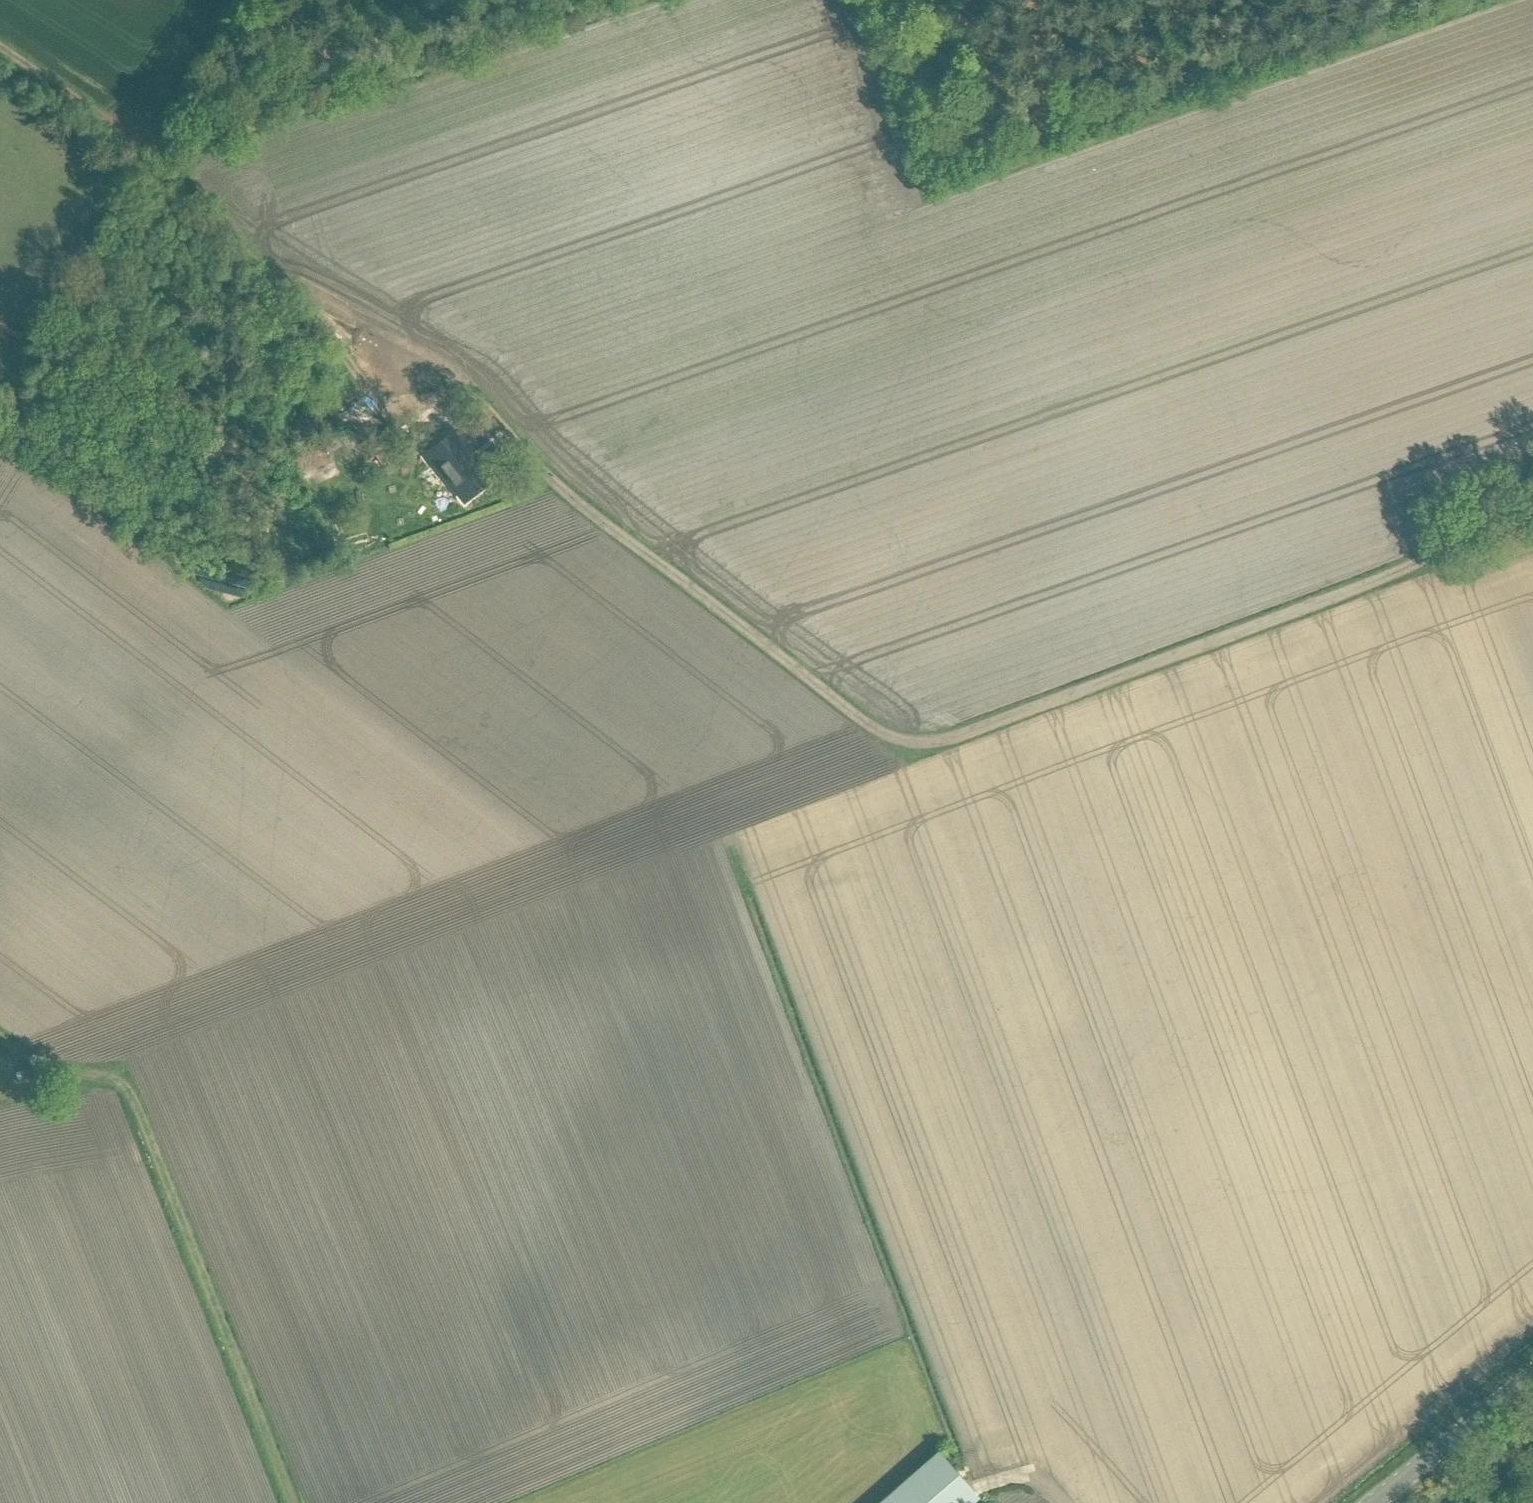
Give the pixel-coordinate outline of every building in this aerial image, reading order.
[(465,418),(437,441),(476,487),(504,464),(465,418)] [(320,440),(300,453),(318,480),(338,467),(320,440)] [(982,1493),(942,1448),(880,1502),(971,1502),(982,1493)]
